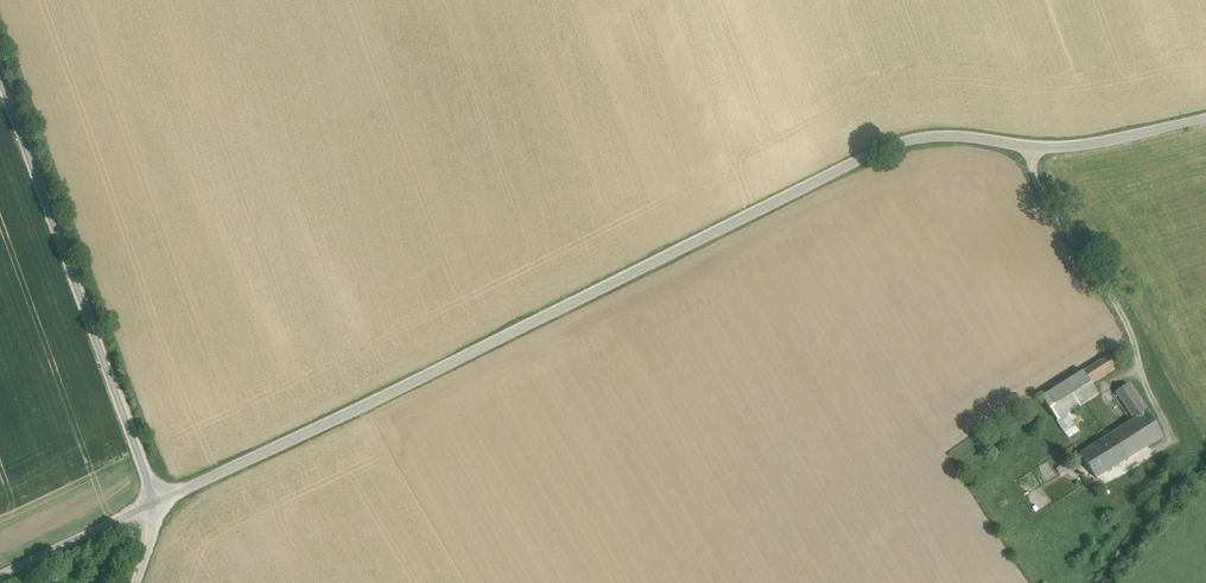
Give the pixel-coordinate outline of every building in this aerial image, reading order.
[(1109,355),(1083,371),(1092,384),(1117,368),(1109,355)] [(1083,371),(1042,396),(1069,437),(1079,431),(1067,414),(1099,394),(1092,384),(1083,371)] [(1147,411),(1128,384),(1116,391),(1134,419),(1110,434),(1127,459),(1163,436),(1147,411)] [(1110,434),(1080,453),(1096,478),(1127,459),(1110,434)]
